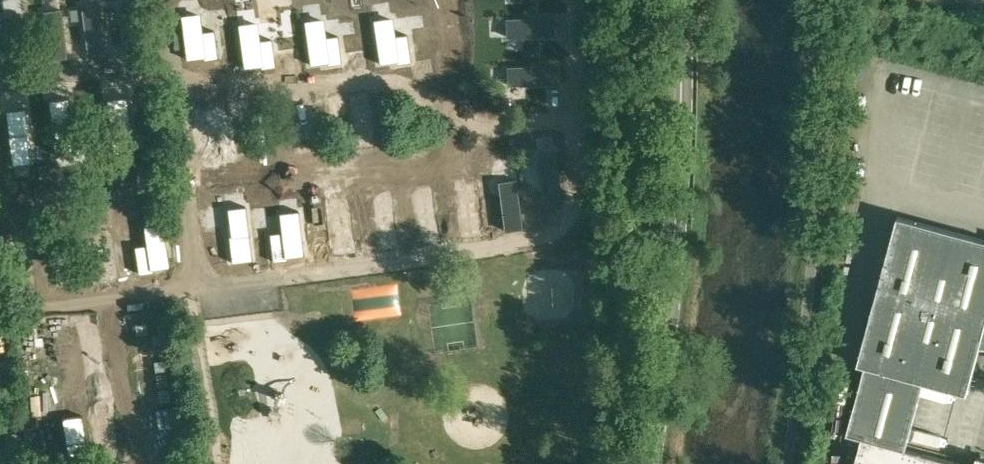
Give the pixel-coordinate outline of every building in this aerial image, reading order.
[(907,448),(926,381),(967,393),(981,345),(983,346),(983,239),(898,216),(859,363),(867,366),(847,433),(866,438),(858,463),(963,463),(907,448)] [(172,356),(171,337),(147,338),(148,357),(172,356)]
